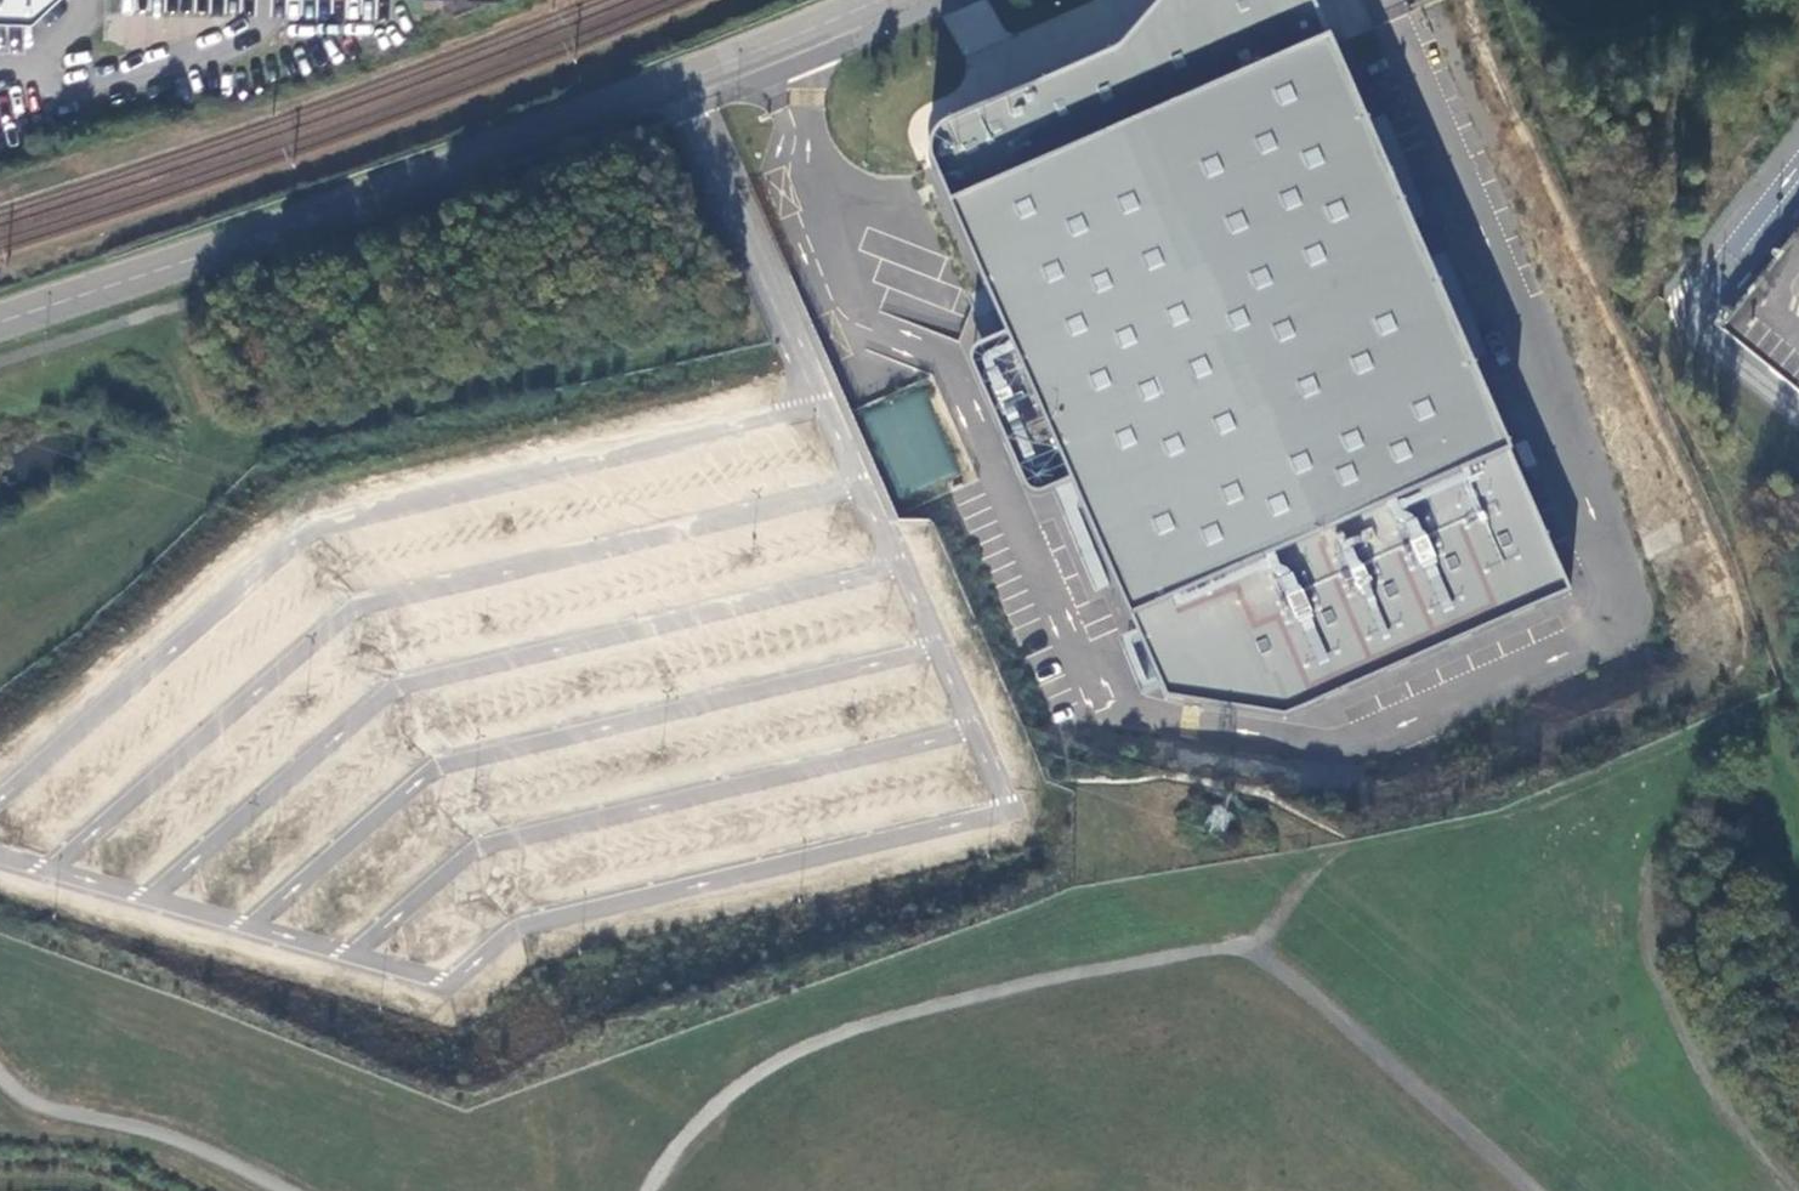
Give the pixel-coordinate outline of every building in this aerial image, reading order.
[(32,26),(59,0),(0,0),(0,24),(32,26)] [(1285,718),(1570,594),(1330,44),(1312,5),(1307,0),(1163,0),(1127,42),(1115,53),(950,125),(937,134),(930,143),(928,154),(928,160),(931,170),(983,289),(1005,339),(974,353),(970,358),(969,364),(969,370),(1011,465),(1021,489),(1027,497),(1033,500),(1043,499),(1070,488),(1129,621),(1131,621),(1165,699),(1285,718)] [(1726,328),(1798,387),(1798,235),(1726,328)] [(902,495),(957,470),(921,391),(866,416),(902,495)]
